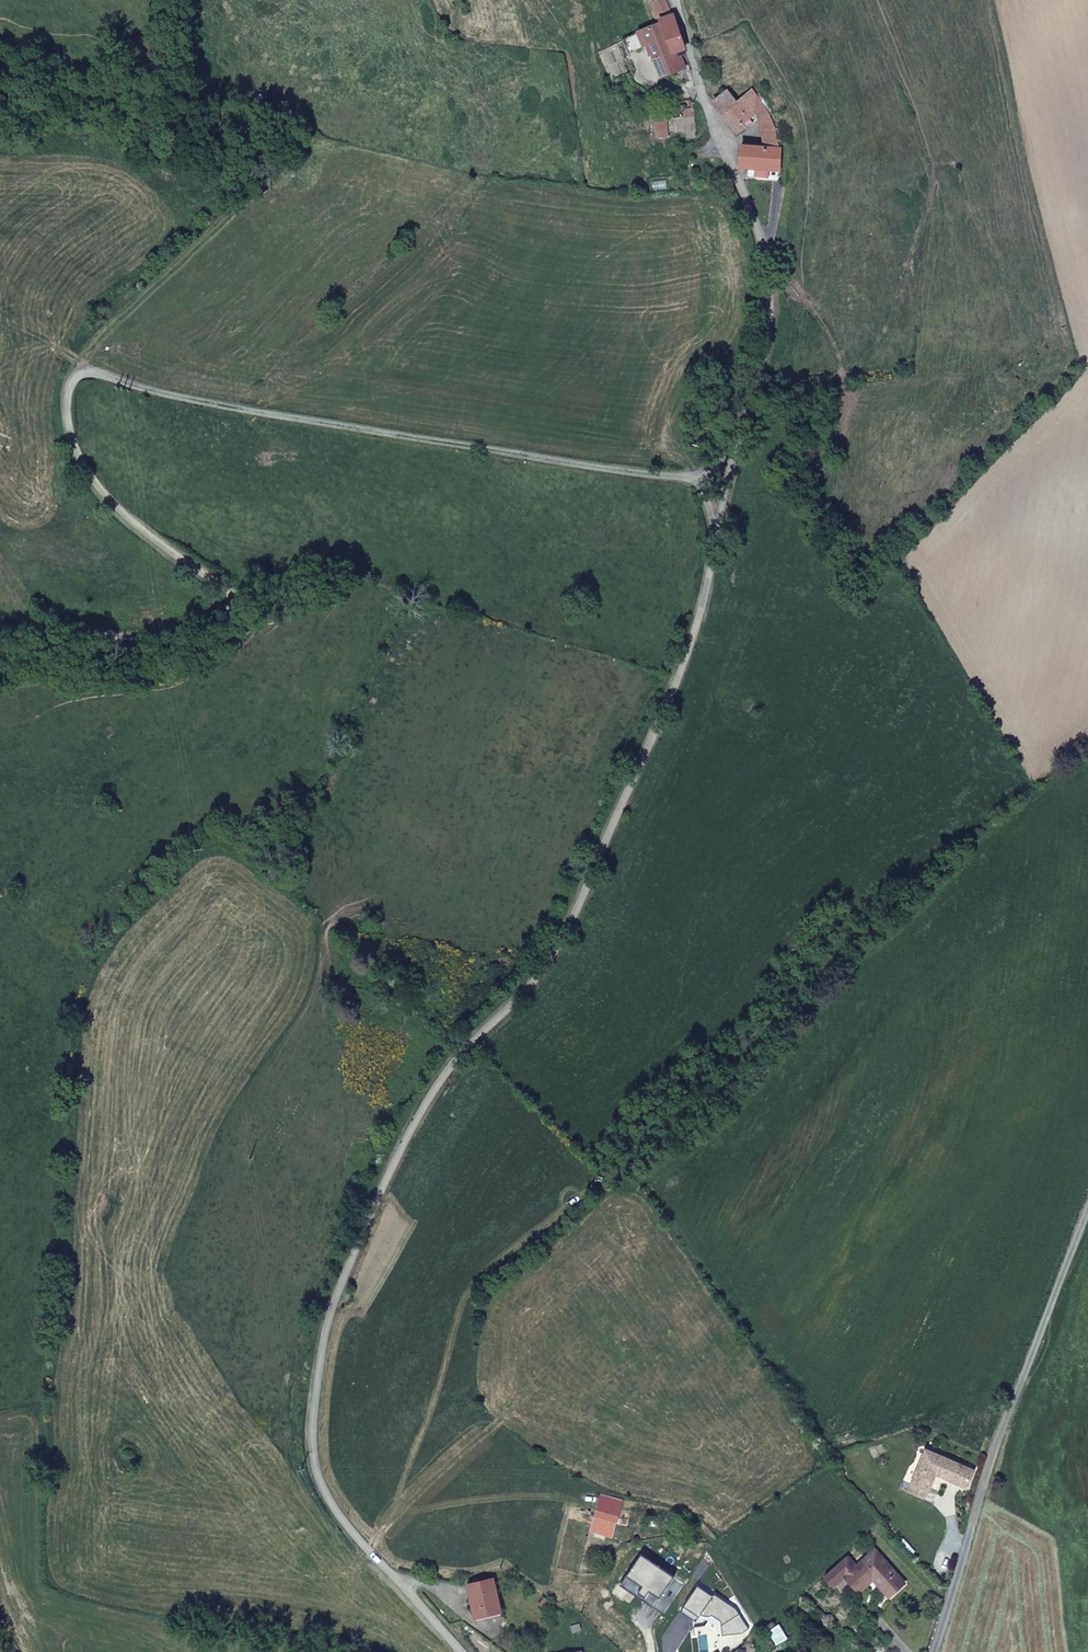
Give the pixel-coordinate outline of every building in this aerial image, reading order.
[(666,16),(665,12),(650,18),(652,22),(666,16)] [(666,16),(652,22),(665,52),(670,50),(671,53),(678,50),(666,16)] [(653,77),(679,67),(673,59),(671,53),(670,50),(665,52),(652,22),(632,30),(639,45),(653,77)] [(632,30),(614,38),(620,53),(639,45),(632,30)] [(708,105),(732,134),(739,128),(736,123),(749,111),(759,102),(749,85),(730,98),(726,92),(708,105)] [(768,117),(759,102),(749,111),(754,123),(768,117)] [(658,134),(657,118),(657,114),(646,115),(648,135),(658,134)] [(754,123),(758,131),(772,126),(768,117),(754,123)] [(765,147),(779,148),(772,126),(758,131),(765,147)] [(755,176),(785,179),(788,169),(789,148),(779,148),(765,147),(747,146),(746,167),(752,167),(755,176)] [(927,1447),(914,1483),(933,1490),(939,1475),(972,1490),(980,1470),(927,1447)] [(914,1483),(910,1493),(929,1500),(933,1490),(914,1483)] [(620,1520),(597,1513),(591,1531),(614,1538),(620,1520)] [(852,1581),(866,1597),(881,1585),(896,1603),(911,1590),(881,1556),(863,1571),(855,1562),(844,1572),(852,1581)] [(841,1591),(852,1581),(844,1572),(832,1582),(841,1591)] [(467,1587),(475,1621),(502,1614),(494,1581),(467,1587)]
